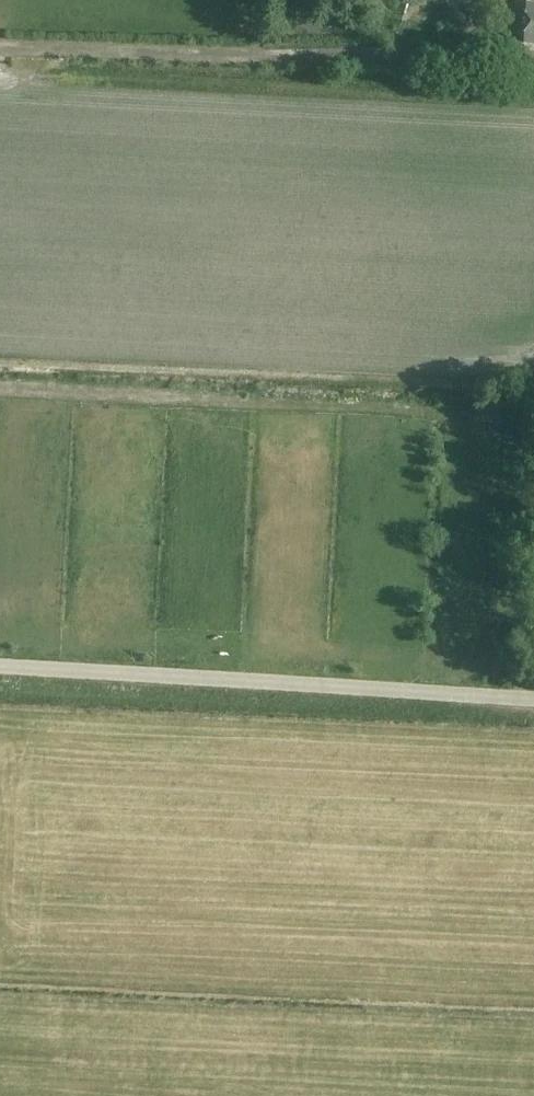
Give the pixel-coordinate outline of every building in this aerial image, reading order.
[(527,2),(524,43),(533,43),(533,3),(527,2)]
